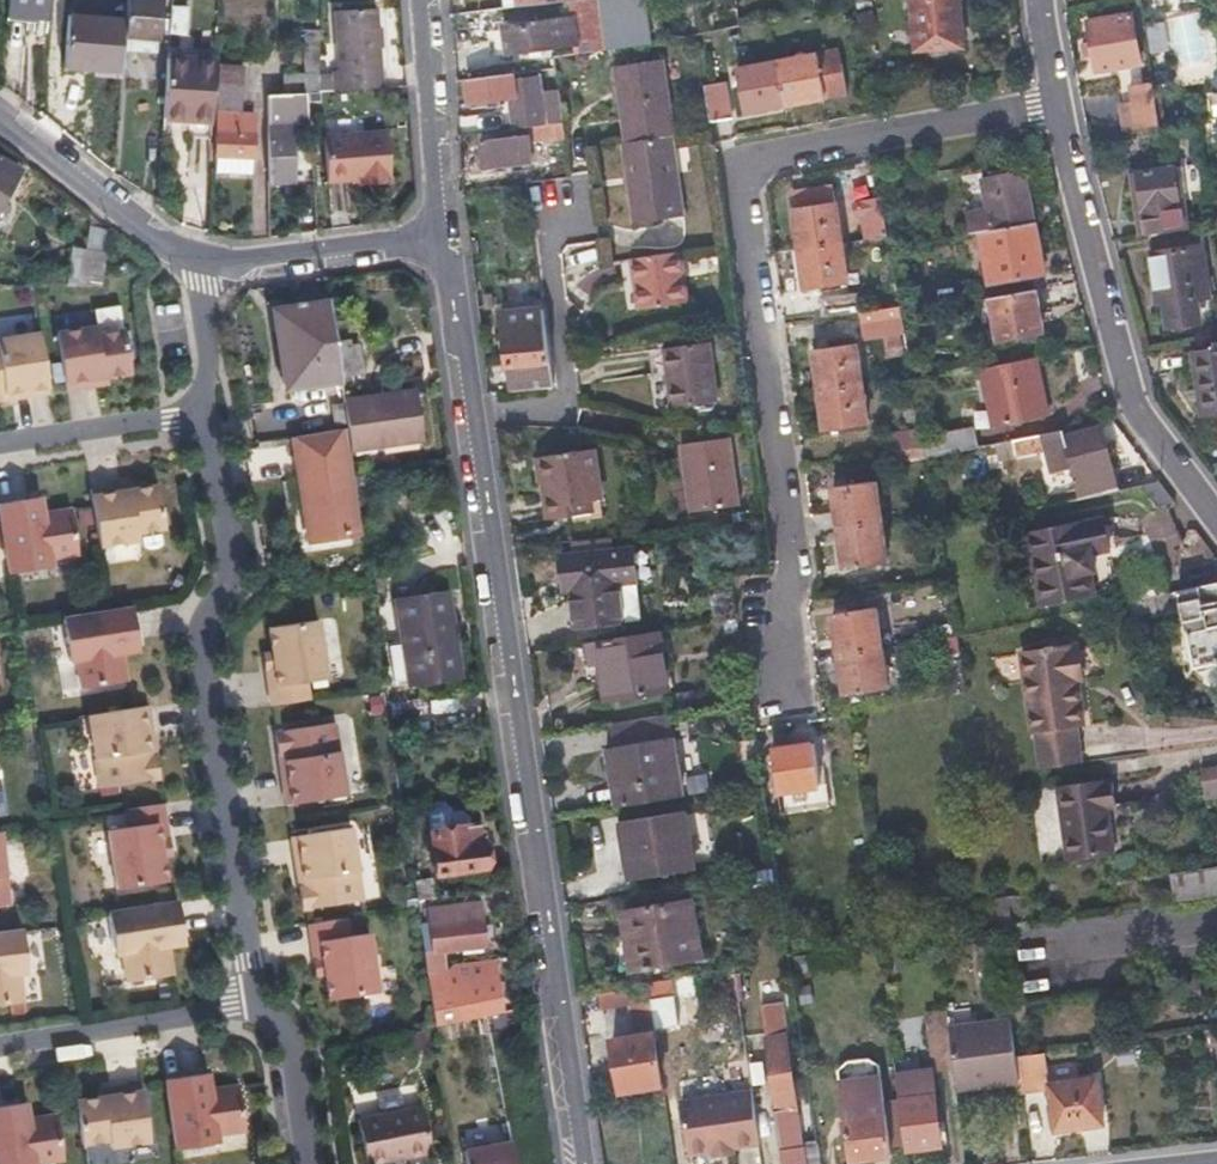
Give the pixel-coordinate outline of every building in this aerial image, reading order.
[(7,15),(46,18),(48,0),(8,0),(7,15)] [(123,38),(157,40),(160,0),(127,0),(125,21),(123,38)] [(922,52),(967,47),(962,0),(916,0),(922,52)] [(333,12),(334,35),(334,57),(343,57),(343,72),(334,72),(330,72),(331,92),(376,89),(374,11),(333,12)] [(1090,40),(1092,55),(1095,68),(1136,59),(1128,12),(1086,20),(1090,40)] [(120,73),(123,38),(125,21),(68,17),(65,50),(74,51),(73,69),(120,73)] [(501,27),(502,39),(504,52),(578,42),(575,17),(501,27)] [(607,48),(605,35),(603,22),(592,23),(596,50),(607,48)] [(1092,55),(1090,40),(1078,43),(1081,56),(1092,55)] [(317,93),(317,68),(318,44),(305,44),(304,75),(284,77),(284,95),(300,94),(317,93)] [(791,50),(793,62),(815,58),(813,46),(791,50)] [(64,68),(73,69),(74,51),(65,50),(64,68)] [(843,54),(818,58),(820,69),(832,67),(844,65),(843,54)] [(343,57),(334,57),(334,72),(343,72),(343,57)] [(619,64),(629,141),(674,135),(676,135),(665,57),(619,64)] [(793,62),(779,63),(787,104),(849,94),(844,65),(832,67),(820,69),(818,58),(815,58),(793,62)] [(165,60),(163,90),(161,120),(211,122),(215,63),(165,60)] [(787,104),(779,63),(775,64),(736,71),(742,110),(787,104)] [(252,118),(247,118),(242,117),(244,70),(227,69),(226,87),(219,87),(216,158),(250,160),(252,118)] [(515,127),(536,124),(534,104),(530,78),(510,80),(510,74),(464,80),(468,104),(512,97),(515,127)] [(1129,85),(1131,93),(1133,101),(1121,103),(1126,130),(1158,125),(1152,81),(1129,85)] [(709,124),(721,122),(733,121),(728,84),(705,87),(709,124)] [(284,95),(267,96),(267,184),(290,183),(288,124),(301,124),(300,94),(284,95)] [(560,120),(559,100),(534,104),(536,124),(548,122),(560,120)] [(548,122),(536,124),(515,127),(478,133),(483,167),(529,159),(526,139),(562,135),(560,120),(548,122)] [(324,133),(325,148),(362,145),(361,130),(324,133)] [(674,135),(629,141),(627,142),(638,220),(685,213),(674,135)] [(327,186),(342,185),(357,184),(358,190),(388,188),(384,143),(362,145),(325,148),(327,186)] [(1201,148),(1192,150),(1183,151),(1186,178),(1204,175),(1201,148)] [(249,177),(250,160),(216,158),(215,175),(249,177)] [(14,171),(0,161),(0,194),(14,171)] [(1144,233),(1147,233),(1186,226),(1182,200),(1178,201),(1172,165),(1134,170),(1144,233)] [(981,227),(1032,220),(1023,172),(980,180),(986,211),(968,214),(971,228),(981,227)] [(837,241),(836,234),(829,185),(806,188),(807,195),(790,198),(797,247),(837,241)] [(790,190),(790,198),(807,195),(806,188),(790,190)] [(886,234),(883,217),(881,200),(860,203),(866,237),(886,234)] [(1042,272),(1032,220),(981,227),(991,279),(1042,272)] [(1186,226),(1147,233),(1156,297),(1162,296),(1166,323),(1185,321),(1182,294),(1203,290),(1194,224),(1186,226)] [(843,283),(837,241),(797,247),(803,290),(843,283)] [(563,242),(562,271),(595,272),(596,243),(563,242)] [(635,276),(629,277),(623,278),(627,307),(686,299),(680,250),(633,256),(635,276)] [(101,288),(103,271),(105,255),(70,253),(68,286),(101,288)] [(992,293),(995,315),(999,336),(1042,329),(1036,287),(992,293)] [(818,298),(821,316),(858,311),(857,302),(855,293),(818,298)] [(340,382),(340,379),(335,344),(329,303),(271,313),(284,390),(340,382)] [(540,306),(519,309),(498,311),(508,389),(551,382),(540,306)] [(897,306),(858,311),(861,332),(900,327),(897,306)] [(131,372),(124,329),(97,333),(96,325),(56,332),(65,389),(98,384),(97,377),(101,377),(131,372)] [(40,333),(0,340),(0,396),(10,394),(11,400),(49,393),(40,333)] [(1209,337),(1209,343),(1187,346),(1195,405),(1216,402),(1216,336),(1209,337)] [(663,344),(667,375),(671,405),(716,398),(708,339),(663,344)] [(335,344),(340,379),(362,375),(357,349),(350,350),(348,342),(335,344)] [(817,388),(856,382),(851,344),(811,350),(817,388)] [(976,363),(981,393),(985,422),(1045,411),(1035,354),(976,363)] [(862,426),(856,382),(817,388),(823,432),(862,426)] [(344,404),(347,425),(351,453),(423,440),(415,391),(343,403),(344,404)] [(336,427),(347,425),(344,404),(333,406),(336,427)] [(965,426),(917,436),(919,449),(920,459),(970,448),(965,426)] [(1047,470),(1059,466),(1071,463),(1082,496),(1116,487),(1098,427),(1069,435),(1066,428),(1005,441),(1008,455),(1040,448),(1047,470)] [(293,437),(294,447),(296,458),(311,564),(360,557),(341,430),(293,437)] [(919,449),(917,436),(916,432),(882,436),(885,453),(919,449)] [(690,513),(713,508),(736,505),(725,437),(678,445),(690,513)] [(532,457),(534,470),(535,482),(539,482),(543,517),(597,510),(589,450),(532,457)] [(837,528),(876,523),(871,481),(831,485),(837,528)] [(133,482),(122,484),(124,490),(134,488),(133,482)] [(122,484),(90,490),(100,546),(139,539),(138,532),(165,527),(157,484),(134,488),(124,490),(122,484)] [(40,499),(31,501),(34,518),(43,516),(40,499)] [(0,507),(0,520),(10,577),(52,569),(51,561),(79,556),(71,511),(43,516),(34,518),(31,501),(0,507)] [(1025,534),(1032,569),(1040,604),(1116,587),(1101,517),(1025,534)] [(882,565),(876,523),(837,528),(843,571),(882,565)] [(560,584),(563,583),(567,583),(575,630),(639,620),(628,550),(556,561),(560,584)] [(1123,564),(1130,598),(1164,590),(1157,557),(1123,564)] [(1216,657),(1216,580),(1164,590),(1130,598),(1134,616),(1181,607),(1192,662),(1216,657)] [(397,602),(400,622),(403,643),(392,644),(398,685),(450,677),(443,636),(437,597),(397,602)] [(133,609),(64,620),(70,662),(78,661),(83,690),(128,683),(123,654),(122,645),(139,642),(133,609)] [(836,653),(875,647),(870,609),(831,614),(836,653)] [(267,670),(272,707),(310,702),(307,684),(328,682),(320,623),(271,629),(274,655),(276,669),(267,670)] [(443,636),(450,677),(456,676),(450,635),(443,636)] [(602,665),(605,683),(608,701),(666,693),(666,688),(663,671),(657,635),(586,646),(589,667),(602,665)] [(140,651),(139,642),(122,645),(123,654),(140,651)] [(1073,645),(1064,646),(1069,677),(1077,676),(1073,645)] [(1028,735),(1076,723),(1069,677),(1064,646),(1015,654),(1028,735)] [(881,689),(875,647),(836,653),(842,694),(881,689)] [(276,669),(274,655),(265,656),(267,670),(276,669)] [(669,669),(663,671),(666,688),(671,687),(669,669)] [(154,745),(149,707),(89,716),(100,789),(160,780),(156,757),(151,758),(149,746),(154,745)] [(671,716),(637,717),(638,736),(672,735),(671,716)] [(1076,724),(1076,723),(1028,735),(1033,764),(1073,760),(1069,726),(1076,724)] [(280,756),(286,755),(288,768),(282,769),(288,806),(347,797),(336,724),(276,734),(280,756)] [(680,797),(675,767),(670,737),(612,746),(622,807),(680,797)] [(770,753),(773,773),(777,793),(818,786),(811,745),(770,753)] [(603,748),(613,808),(622,807),(612,746),(603,748)] [(1205,771),(1206,798),(1216,796),(1216,769),(1205,771)] [(1102,806),(1106,806),(1109,805),(1106,781),(1099,783),(1099,779),(1052,785),(1062,858),(1107,852),(1102,806)] [(436,874),(483,867),(477,826),(469,827),(468,818),(462,811),(451,812),(450,808),(443,802),(435,804),(427,815),(436,874)] [(170,842),(164,805),(126,811),(129,829),(109,832),(118,891),(168,883),(164,857),(162,843),(170,842)] [(624,821),(629,850),(634,878),(691,870),(682,811),(624,821)] [(624,880),(634,878),(629,850),(624,821),(616,822),(624,880)] [(293,838),(299,876),(304,875),(307,888),(300,889),(304,912),(364,902),(352,829),(293,838)] [(11,906),(2,833),(0,833),(0,908),(11,906)] [(172,856),(170,842),(162,843),(164,857),(172,856)] [(1164,887),(1166,901),(1216,893),(1216,865),(1163,873),(1164,887)] [(304,875),(299,876),(300,889),(307,888),(304,875)] [(416,899),(424,897),(433,897),(429,877),(413,879),(416,899)] [(620,913),(622,929),(624,946),(633,944),(638,967),(697,957),(689,902),(620,913)] [(184,936),(179,903),(109,914),(116,956),(124,955),(128,983),(173,976),(167,939),(184,936)] [(478,918),(474,918),(470,919),(468,907),(428,913),(429,925),(420,927),(424,954),(481,944),(478,918)] [(327,975),(331,1000),(379,993),(370,934),(349,937),(347,919),(310,925),(316,962),(325,960),(327,975)] [(0,934),(0,1007),(23,1004),(20,975),(29,974),(24,932),(0,934)] [(186,945),(184,936),(167,939),(169,948),(186,945)] [(448,968),(447,970),(445,972),(447,980),(444,981),(449,1015),(433,1019),(434,1026),(507,1011),(497,959),(448,968)] [(325,960),(316,962),(318,976),(327,975),(325,960)] [(445,972),(427,975),(428,985),(444,981),(447,980),(445,972)] [(444,981),(428,985),(433,1019),(449,1015),(444,981)] [(626,996),(629,1016),(632,1036),(608,1039),(616,1091),(657,1085),(650,1033),(653,1032),(646,985),(616,991),(617,997),(626,996)] [(942,1014),(942,1010),(922,1013),(929,1069),(950,1066),(948,1058),(944,1027),(942,1014)] [(967,1010),(942,1014),(944,1027),(969,1023),(967,1010)] [(780,1035),(777,1035),(774,1014),(761,1017),(775,1110),(771,1111),(779,1163),(803,1163),(782,1035),(780,1035)] [(944,1027),(948,1058),(950,1066),(953,1090),(1016,1081),(1012,1058),(1006,1017),(969,1023),(944,1027)] [(1060,1083),(1047,1085),(1042,1054),(1012,1058),(1016,1081),(1018,1092),(1047,1088),(1053,1129),(1100,1123),(1094,1078),(1087,1079),(1060,1083)] [(1058,1072),(1060,1083),(1087,1079),(1086,1066),(1058,1072)] [(835,1079),(842,1126),(847,1160),(889,1155),(877,1074),(875,1070),(873,1069),(869,1067),(864,1067),(844,1069),(841,1070),(838,1072),(837,1073),(836,1075),(835,1079)] [(904,1150),(920,1148),(936,1145),(926,1070),(895,1074),(904,1150)] [(209,1074),(200,1076),(202,1093),(212,1091),(209,1074)] [(200,1076),(167,1081),(178,1151),(219,1144),(218,1135),(246,1131),(240,1087),(212,1091),(202,1093),(200,1076)] [(101,1098),(77,1101),(84,1145),(111,1141),(112,1148),(151,1143),(143,1085),(110,1090),(111,1096),(101,1098)] [(111,1096),(110,1090),(100,1091),(101,1098),(111,1096)] [(755,1144),(749,1091),(679,1101),(686,1154),(711,1150),(732,1147),(755,1144)] [(33,1104),(24,1105),(26,1122),(35,1121),(33,1104)] [(69,1161),(63,1117),(35,1121),(26,1122),(24,1105),(0,1108),(0,1163),(48,1163),(69,1161)] [(363,1163),(374,1163),(428,1153),(419,1107),(356,1119),(363,1163)] [(512,1142),(465,1150),(467,1163),(516,1163),(512,1142)] [(711,1150),(712,1157),(732,1154),(732,1147),(711,1150)]
